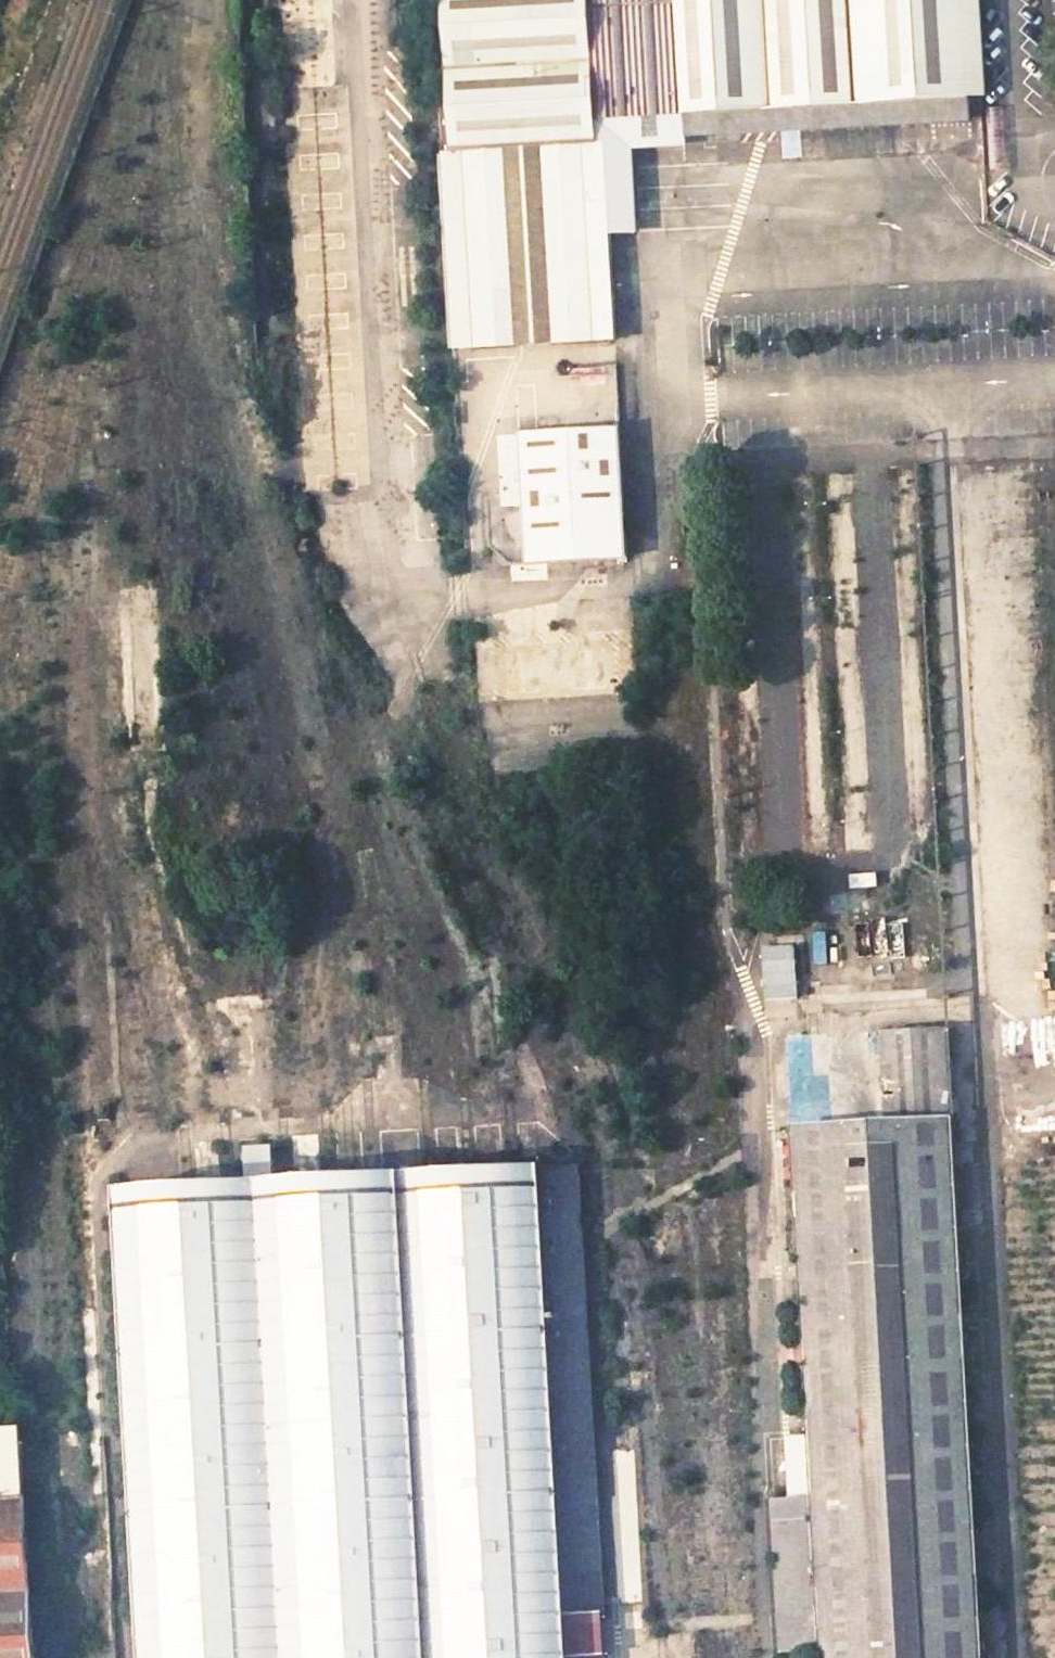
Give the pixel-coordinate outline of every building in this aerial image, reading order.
[(288,85),(346,84),(344,0),(286,0),(288,85)] [(590,0),(445,0),(462,348),(607,340),(595,120),(590,0)] [(970,98),(965,0),(590,0),(595,120),(685,115),(970,98)] [(970,98),(685,115),(686,137),(972,121),(970,98)] [(1007,109),(984,110),(987,170),(1010,168),(1007,109)] [(618,427),(518,432),(525,565),(627,563),(618,427)] [(624,698),(621,642),(503,649),(506,705),(624,698)] [(789,1135),(806,1435),(818,1651),(818,1657),(983,1657),(952,1126),(789,1135)] [(148,1657),(575,1657),(573,1614),(606,1613),(582,1164),(546,1166),(547,1184),(511,1186),(468,1187),(430,1190),(374,1192),(331,1194),(286,1197),(233,1200),(190,1202),(146,1204),(123,1206),(148,1657)]
